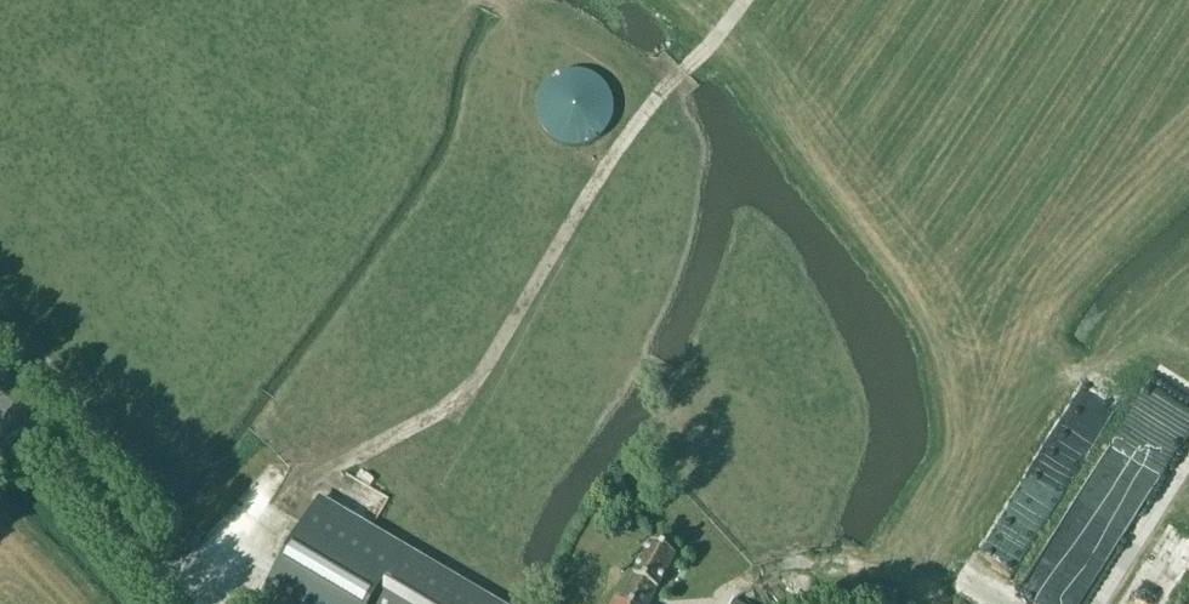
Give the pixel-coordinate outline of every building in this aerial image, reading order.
[(582,71),(575,71),(568,71),(562,73),(556,76),(551,80),(546,84),(543,88),(542,90),(539,96),(537,102),(537,109),(537,116),(539,122),(542,128),(546,134),(551,138),(556,142),(562,145),(569,147),(575,147),(582,147),(588,145),(594,142),(600,138),(604,134),(608,128),(611,122),(613,116),(613,109),(613,102),(611,96),(608,90),(604,84),(600,80),(594,76),(588,73),(582,71)] [(259,603),(260,603),(494,603),(320,501),(259,603)] [(658,589),(658,590),(676,557),(651,544),(621,600),(616,597),(612,603),(650,603),(658,589)]
